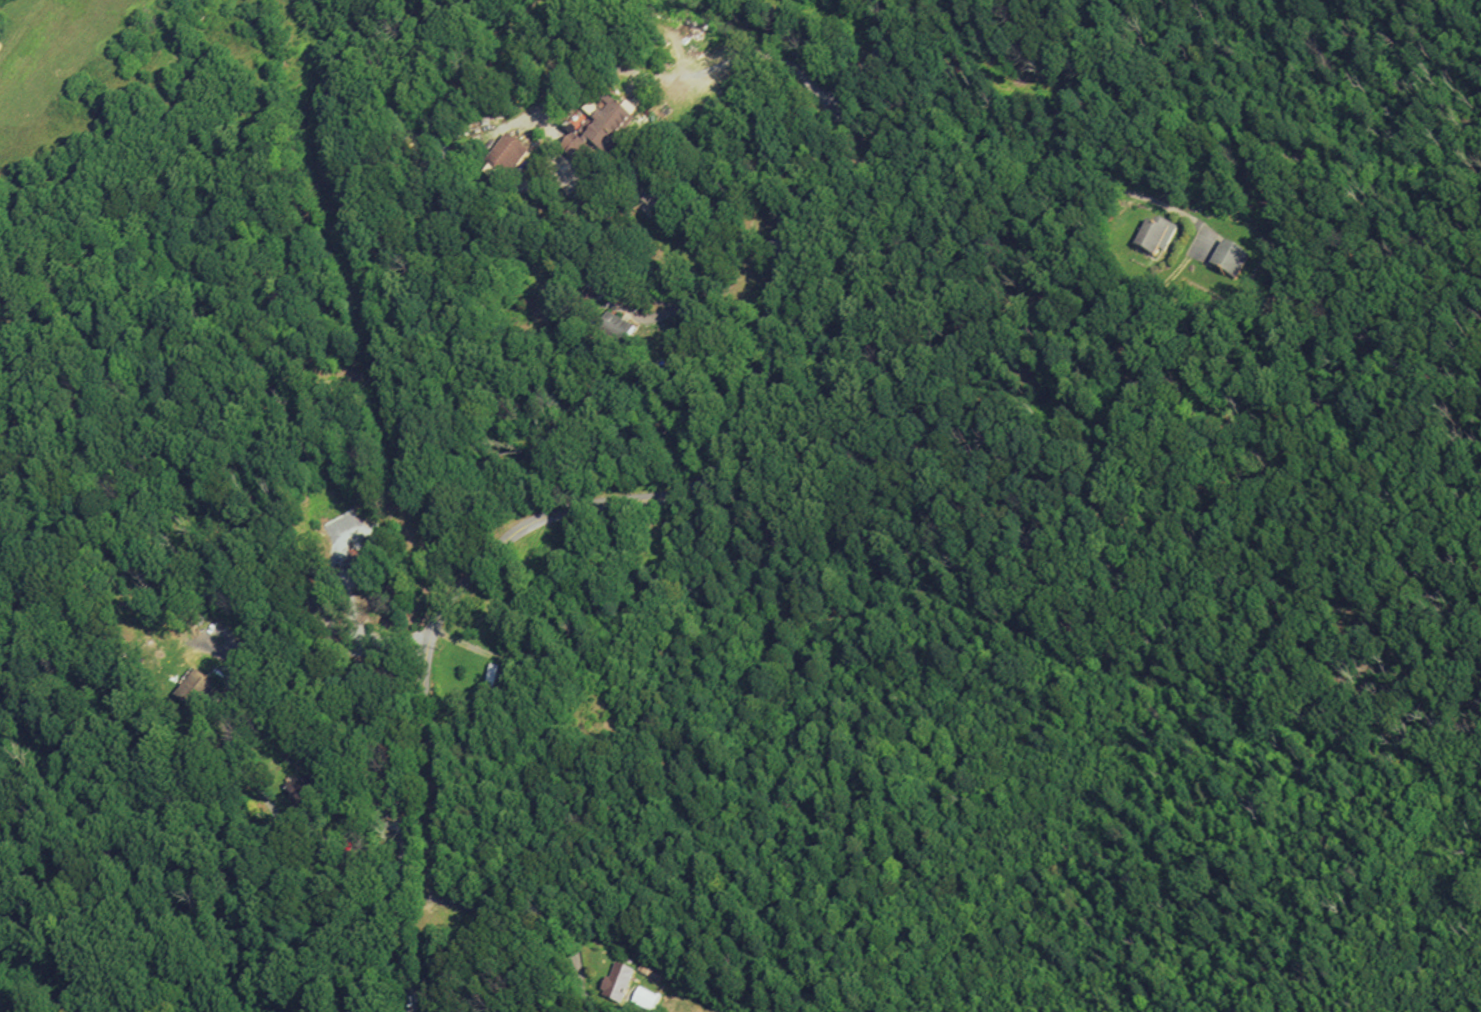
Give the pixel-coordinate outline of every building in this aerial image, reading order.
[(629,117),(599,96),(560,153),(590,173),(629,117)] [(527,150),(505,134),(486,161),(507,177),(527,150)] [(1178,226),(1166,253),(1159,249),(1156,254),(1137,245),(1148,221),(1156,225),(1159,218),(1178,226)] [(1225,239),(1249,251),(1235,277),(1211,264),(1225,239)] [(609,283),(623,286),(620,303),(606,300),(609,283)] [(583,301),(584,291),(600,292),(599,302),(583,301)] [(623,345),(632,327),(604,313),(595,331),(623,345)] [(342,562),(370,547),(376,558),(348,573),(342,562)] [(489,666),(499,668),(493,697),(483,695),(489,666)] [(196,671),(216,686),(194,715),(174,700),(196,671)] [(293,804),(286,785),(313,775),(320,795),(293,804)] [(621,1005),(633,972),(616,966),(610,982),(605,980),(601,991),(606,993),(604,999),(621,1005)] [(633,1003),(651,1011),(658,996),(639,989),(633,1003)]
